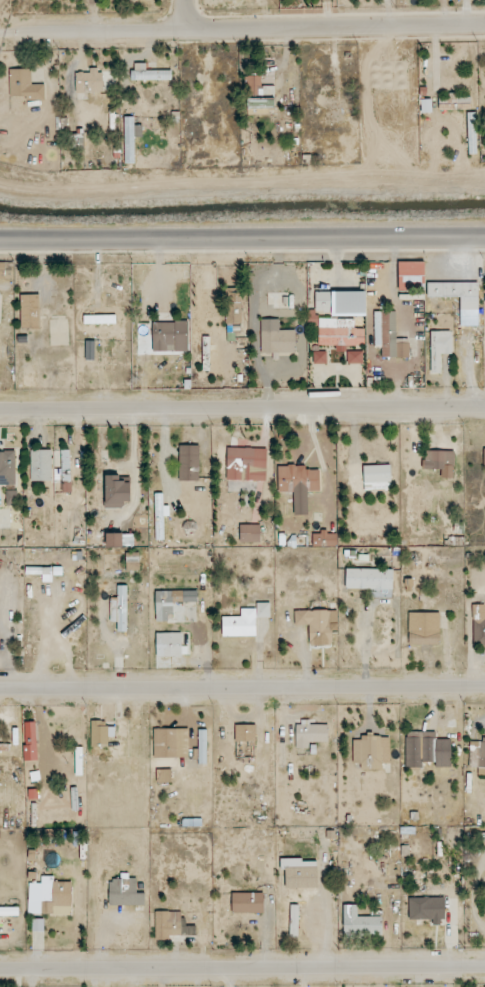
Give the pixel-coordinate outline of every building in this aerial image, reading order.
[(172,70),(146,71),(146,63),(133,64),(133,81),(172,80),(172,70)] [(76,93),(102,92),(102,68),(89,68),(90,72),(76,73),(76,93)] [(9,69),(10,97),(26,96),(26,101),(45,100),(44,84),(32,85),(31,69),(9,69)] [(275,108),(274,86),(261,86),(261,76),(245,76),(246,114),(267,114),(266,108),(275,108)] [(471,109),(471,97),(456,97),(456,93),(448,93),(448,97),(439,97),(439,110),(471,109)] [(469,154),(477,154),(475,113),(467,113),(469,154)] [(134,117),(124,117),(125,164),(135,164),(135,138),(143,138),(143,125),(134,125),(134,117)] [(84,150),(83,134),(68,134),(69,150),(84,150)] [(14,262),(0,262),(0,279),(14,279),(14,262)] [(425,262),(398,262),(399,290),(425,290),(425,262)] [(478,282),(427,283),(428,298),(460,297),(461,327),(479,326),(478,282)] [(366,292),(315,292),(315,311),(331,312),(331,316),(366,316),(366,292)] [(241,324),(242,293),(228,293),(227,323),(241,324)] [(20,295),(21,328),(40,328),(39,294),(20,295)] [(409,357),(409,343),(396,343),(395,311),(374,311),(375,347),(382,346),(382,357),(409,357)] [(116,323),(116,315),(84,316),(85,324),(116,323)] [(336,345),(336,352),(347,352),(347,345),(365,345),(365,329),(355,329),(354,318),(318,319),(319,345),(336,345)] [(279,319),(261,319),(262,353),(295,352),(295,330),(279,331),(279,319)] [(188,351),(188,322),(152,322),(153,352),(188,351)] [(431,331),(430,373),(441,373),(441,354),(452,354),(452,331),(431,331)] [(326,351),(313,352),(314,364),(327,364),(326,351)] [(348,351),(348,364),(363,363),(363,351),(348,351)] [(199,480),(199,445),(179,445),(179,481),(199,480)] [(266,481),(267,448),(227,448),(226,480),(266,481)] [(31,481),(52,481),(51,450),(31,450),(31,481)] [(69,450),(61,450),(62,469),(70,469),(69,450)] [(16,485),(16,451),(0,451),(0,485),(16,485)] [(441,478),(454,478),(454,451),(424,451),(423,469),(441,469),(441,478)] [(294,515),(308,515),(307,492),(320,491),(319,470),(305,470),(305,465),(278,466),(278,492),(294,492),(294,515)] [(391,465),(363,466),(364,490),(391,489),(391,465)] [(131,482),(119,482),(119,476),(105,475),(105,506),(130,507),(131,482)] [(6,505),(18,505),(18,491),(6,491),(6,505)] [(164,540),(164,515),(170,515),(170,507),(163,507),(163,494),(155,494),(156,540),(164,540)] [(260,525),(240,525),(240,543),(260,542),(260,525)] [(313,546),(337,546),(337,533),(313,532),(313,546)] [(106,547),(122,548),(123,534),(107,533),(106,547)] [(140,571),(139,554),(126,554),(126,571),(140,571)] [(42,575),(42,582),(53,583),(53,575),(63,575),(63,568),(26,566),(26,574),(42,575)] [(373,589),(373,597),(391,598),(391,590),(393,590),(393,569),(346,568),(346,589),(373,589)] [(127,586),(118,586),(118,598),(110,598),(110,622),(118,622),(117,632),(127,632),(127,586)] [(155,591),(156,621),(168,621),(168,615),(174,614),(174,602),(198,602),(197,590),(155,591)] [(256,636),(256,618),(270,617),(270,603),(256,603),(256,609),(241,609),(241,616),(222,617),(223,637),(256,636)] [(473,646),(484,646),(484,605),(474,604),(473,646)] [(338,622),(337,622),(337,610),(294,611),(295,626),(309,626),(309,645),(338,644),(338,622)] [(440,645),(440,613),(409,612),(408,644),(440,645)] [(155,633),(156,657),(182,656),(181,633),(155,633)] [(91,747),(108,747),(108,737),(115,737),(115,727),(105,727),(106,721),(91,720),(91,747)] [(296,722),(296,748),(309,748),(309,743),(328,742),(328,724),(309,725),(309,722),(296,722)] [(26,760),(36,760),(35,723),(25,723),(26,760)] [(254,725),(235,726),(236,742),(255,741),(254,725)] [(153,729),(154,759),(188,758),(188,729),(153,729)] [(207,764),(207,730),(199,730),(199,764),(207,764)] [(405,767),(422,767),(422,762),(435,762),(435,767),(451,767),(451,740),(435,739),(436,732),(406,732),(405,767)] [(353,737),(353,763),(360,763),(360,769),(383,769),(383,764),(390,763),(389,737),(353,737)] [(171,769),(157,770),(157,783),(171,783),(171,769)] [(317,859),(280,860),(281,869),(285,869),(286,889),(318,888),(317,859)] [(53,882),(53,876),(41,876),(41,883),(28,883),(28,914),(71,915),(72,882),(53,882)] [(145,905),(145,893),(137,893),(137,879),(109,879),(109,905),(145,905)] [(232,893),(232,914),(264,913),(263,893),(232,893)] [(409,920),(430,919),(430,926),(444,925),(444,897),(409,898),(409,920)] [(290,937),(298,937),(299,905),(291,905),(290,937)] [(358,905),(344,905),(343,937),(382,937),(382,917),(358,916),(358,905)] [(0,908),(0,916),(19,916),(19,908),(0,908)] [(182,911),(155,911),(155,937),(196,936),(195,925),(182,926),(182,911)]
